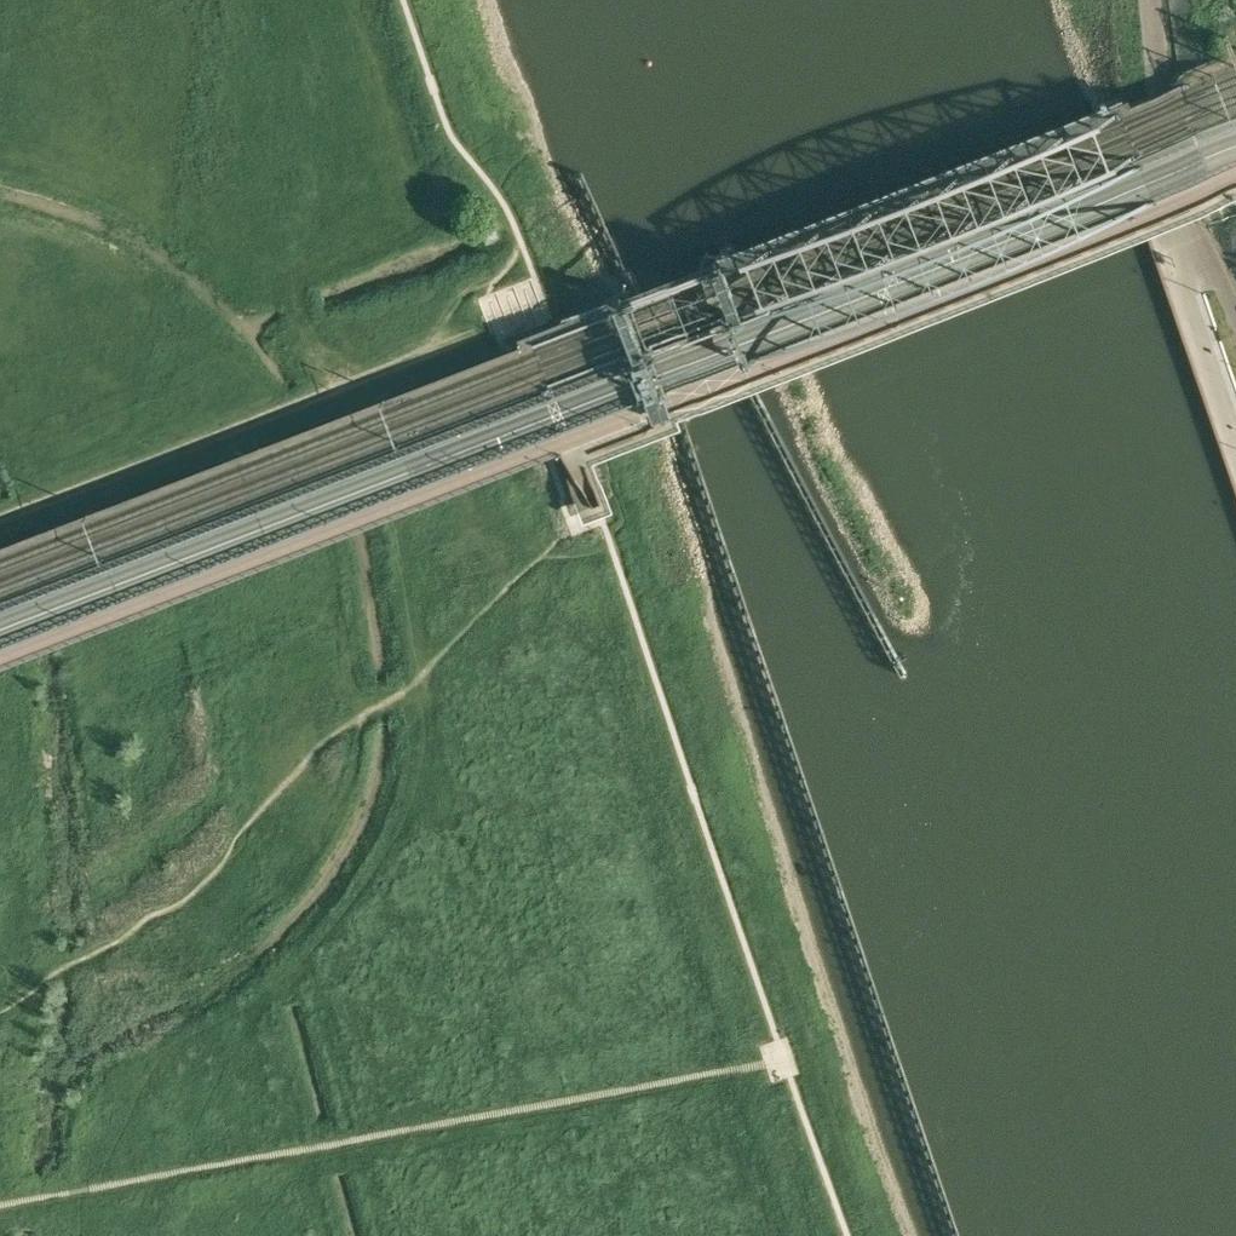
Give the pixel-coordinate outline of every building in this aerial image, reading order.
[(493,226),(481,230),(485,243),(498,238),(493,226)] [(744,379),(764,371),(722,264),(703,266),(744,379)] [(655,416),(673,409),(665,390),(648,396),(655,416)]
